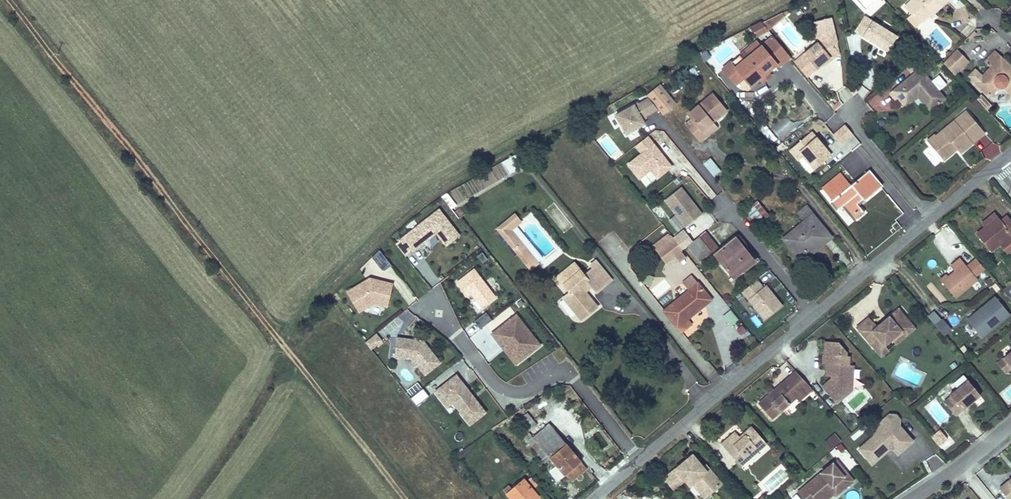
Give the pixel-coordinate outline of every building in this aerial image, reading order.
[(915,3),(913,0),(905,7),(912,14),(914,12),(923,22),(930,16),(934,12),(935,13),(949,0),(919,0),(915,3)] [(762,22),(768,30),(785,17),(782,13),(762,22)] [(854,31),(887,52),(897,36),(864,15),(854,31)] [(814,70),(822,63),(831,56),(832,58),(839,52),(833,45),(836,42),(830,17),(814,21),(817,31),(821,31),(825,36),(819,40),(801,55),(814,70)] [(762,22),(761,21),(750,26),(757,35),(768,30),(762,22)] [(785,50),(773,36),(761,46),(744,60),(740,55),(723,68),(735,84),(743,77),(750,86),(776,65),(772,60),(785,50)] [(744,60),(761,46),(757,41),(740,55),(744,60)] [(790,57),(785,50),(772,60),(776,65),(777,67),(790,57)] [(956,50),(944,63),(956,75),(968,62),(956,50)] [(976,82),(990,96),(998,87),(1000,87),(1002,88),(1003,88),(1004,87),(1010,93),(1010,66),(995,51),(984,61),(990,67),(976,82)] [(814,70),(801,55),(796,60),(808,75),(814,70)] [(832,58),(831,56),(822,63),(824,65),(832,58)] [(912,72),(924,62),(920,56),(907,66),(912,72)] [(944,99),(920,69),(890,93),(895,100),(898,98),(902,105),(915,94),(917,97),(924,106),(928,103),(933,108),(944,99)] [(655,84),(644,94),(647,97),(657,109),(660,113),(671,103),(655,84)] [(701,133),(698,129),(709,119),(724,108),(710,91),(685,112),(689,117),(682,122),(695,138),(701,133)] [(987,99),(981,93),(977,98),(982,103),(987,99)] [(915,94),(902,105),(904,107),(917,97),(915,94)] [(640,116),(645,114),(646,115),(657,109),(647,97),(615,115),(626,134),(644,123),(642,120),(640,116)] [(992,104),(987,99),(982,103),(987,109),(992,104)] [(928,103),(924,106),(929,112),(933,108),(928,103)] [(777,138),(809,119),(801,105),(769,124),(777,138)] [(966,111),(955,120),(961,128),(972,118),(966,111)] [(985,133),(972,118),(961,128),(955,120),(936,136),(939,139),(931,146),(944,161),(954,152),(951,149),(954,146),(957,150),(961,154),(985,133)] [(709,119),(698,129),(701,133),(713,124),(709,119)] [(824,125),(815,132),(819,138),(828,130),(824,125)] [(831,156),(811,132),(790,150),(810,174),(831,156)] [(939,139),(936,136),(934,133),(927,140),(926,140),(931,146),(939,139)] [(671,166),(662,155),(660,157),(657,153),(659,151),(647,136),(636,146),(642,153),(628,164),(639,178),(650,169),(657,177),(671,166)] [(502,161),(508,173),(522,166),(517,154),(502,161)] [(708,158),(704,161),(716,175),(720,172),(708,158)] [(850,185),(837,196),(831,200),(838,209),(843,205),(855,219),(864,212),(856,203),(862,199),(864,200),(880,187),(867,170),(850,185)] [(827,184),(837,196),(850,185),(840,173),(827,184)] [(711,199),(716,195),(700,174),(694,179),(711,199)] [(701,214),(682,189),(680,187),(665,199),(686,226),(701,214)] [(447,192),(442,196),(450,208),(455,204),(447,192)] [(756,202),(746,210),(757,224),(768,215),(756,202)] [(804,221),(788,235),(794,242),(789,246),(801,261),(809,255),(807,252),(817,244),(819,246),(831,237),(806,206),(797,213),(804,221)] [(421,241),(434,231),(435,233),(445,246),(458,236),(438,210),(395,244),(404,257),(422,243),(421,241)] [(985,227),(997,217),(994,214),(982,224),(985,227)] [(522,223),(517,216),(500,229),(515,249),(522,243),(512,231),(522,223)] [(977,234),(991,251),(999,244),(1010,235),(1010,237),(1010,222),(1006,216),(1000,221),(997,217),(985,227),(977,234)] [(678,220),(672,223),(675,229),(681,225),(678,220)] [(422,243),(435,233),(434,231),(421,241),(422,243)] [(704,232),(687,246),(699,261),(717,248),(704,232)] [(681,249),(670,236),(668,234),(653,246),(654,248),(665,262),(667,261),(674,254),(680,250),(681,249)] [(788,235),(783,239),(789,246),(794,242),(788,235)] [(1010,235),(999,244),(1006,252),(1010,248),(1010,237),(1010,235)] [(735,238),(714,255),(732,277),(753,260),(735,238)] [(528,251),(522,243),(515,249),(521,256),(528,251)] [(807,252),(809,255),(819,246),(817,244),(807,252)] [(383,270),(391,263),(379,250),(371,257),(383,270)] [(685,257),(680,250),(674,254),(680,261),(685,257)] [(486,260),(481,252),(476,257),(481,263),(486,260)] [(563,298),(576,314),(580,314),(585,310),(587,313),(596,306),(584,291),(588,289),(591,286),(596,292),(611,279),(596,260),(590,265),(593,268),(584,276),(573,263),(554,279),(560,287),(563,284),(569,293),(563,298)] [(940,279),(955,298),(978,280),(964,263),(948,276),(946,274),(940,279)] [(494,297),(473,270),(456,282),(466,296),(470,293),(481,308),(494,297)] [(654,276),(645,273),(643,282),(652,285),(654,276)] [(702,305),(710,299),(691,276),(684,281),(690,289),(663,311),(676,326),(681,332),(691,324),(686,318),(693,313),(702,305)] [(387,307),(392,284),(375,280),(374,283),(372,282),(369,278),(346,292),(357,312),(372,304),(387,307)] [(781,305),(765,284),(762,286),(756,278),(740,291),(763,320),(781,305)] [(1003,290),(1010,300),(1010,290),(1008,286),(1003,290)] [(408,290),(402,294),(408,304),(415,299),(408,290)] [(982,338),(1010,315),(995,296),(967,320),(982,338)] [(707,312),(702,305),(693,313),(698,319),(707,312)] [(866,315),(855,325),(870,342),(877,336),(883,343),(889,337),(891,339),(910,322),(896,306),(874,325),(866,315)] [(739,319),(731,309),(723,316),(731,325),(739,319)] [(580,314),(576,314),(580,319),(587,313),(585,310),(580,314)] [(934,311),(929,315),(945,335),(950,330),(952,329),(943,318),(941,319),(934,311)] [(479,327),(491,320),(486,312),(474,319),(479,327)] [(529,333),(515,315),(510,319),(524,337),(529,333)] [(524,337),(510,319),(490,334),(495,340),(497,338),(517,362),(539,345),(529,333),(524,337)] [(912,325),(910,322),(891,339),(893,342),(912,325)] [(748,330),(743,323),(736,328),(741,335),(748,330)] [(370,349),(381,341),(375,334),(364,342),(370,349)] [(883,343),(877,336),(870,342),(879,354),(887,347),(883,343)] [(438,363),(422,341),(395,338),(393,357),(412,359),(424,374),(438,363)] [(517,362),(497,338),(495,340),(514,364),(517,362)] [(824,343),(822,363),(830,364),(829,379),(821,386),(837,403),(851,391),(845,384),(851,378),(852,365),(847,365),(848,356),(844,356),(845,351),(839,344),(824,343)] [(1010,352),(1010,349),(1008,345),(999,352),(1002,356),(1000,358),(1002,360),(998,363),(1006,372),(1010,368),(1010,367),(1004,358),(1010,352)] [(773,419),(796,399),(794,395),(807,384),(797,371),(759,403),(773,419)] [(456,372),(440,384),(434,389),(447,406),(453,401),(471,423),(486,411),(456,372)] [(951,396),(944,401),(955,415),(965,407),(968,405),(972,401),(980,394),(968,380),(950,395),(951,396)] [(411,396),(420,389),(417,384),(407,392),(411,396)] [(796,399),(799,402),(813,390),(807,384),(794,395),(796,399)] [(521,420),(519,423),(527,433),(536,425),(526,413),(520,418),(521,420)] [(887,446),(888,448),(894,449),(898,453),(912,441),(900,426),(899,426),(899,418),(896,415),(889,414),(882,420),(882,425),(877,425),(874,427),(874,435),(859,449),(866,457),(872,452),(877,458),(883,453),(883,450),(887,446)] [(559,448),(565,443),(548,423),(531,437),(529,434),(525,437),(531,444),(535,442),(541,449),(537,452),(545,462),(549,459),(555,466),(549,471),(557,481),(565,474),(580,461),(570,449),(564,454),(559,448)] [(722,446),(736,462),(742,456),(747,462),(766,445),(752,428),(748,432),(751,434),(743,441),(740,439),(736,434),(722,446)] [(939,429),(931,436),(939,445),(947,439),(939,429)] [(748,432),(740,439),(743,441),(751,434),(748,432)] [(841,440),(835,433),(825,441),(831,448),(841,440)] [(570,449),(565,443),(559,448),(564,454),(570,449)] [(846,449),(841,443),(836,447),(841,453),(846,449)] [(687,484),(690,482),(696,477),(708,491),(720,482),(707,467),(704,469),(701,465),(690,452),(662,476),(672,488),(683,479),(687,484)] [(872,452),(866,457),(872,463),(877,458),(872,452)] [(852,468),(857,464),(850,455),(845,459),(852,468)] [(742,456),(736,462),(740,467),(747,462),(742,456)] [(836,460),(832,462),(843,476),(847,473),(836,460)] [(586,469),(580,461),(565,474),(571,481),(586,469)] [(797,492),(803,498),(819,498),(829,490),(827,489),(831,485),(836,492),(842,487),(843,489),(853,480),(847,473),(843,476),(832,462),(797,492)] [(690,482),(702,496),(708,491),(696,477),(690,482)] [(505,494),(509,498),(536,498),(538,498),(523,479),(510,490),(505,494)] [(1000,488),(1009,498),(1010,498),(1010,479),(1000,488)] [(819,498),(827,498),(833,494),(835,496),(843,489),(842,487),(836,492),(831,485),(827,489),(829,490),(819,498)] [(502,491),(505,494),(510,490),(507,486),(502,491)]
